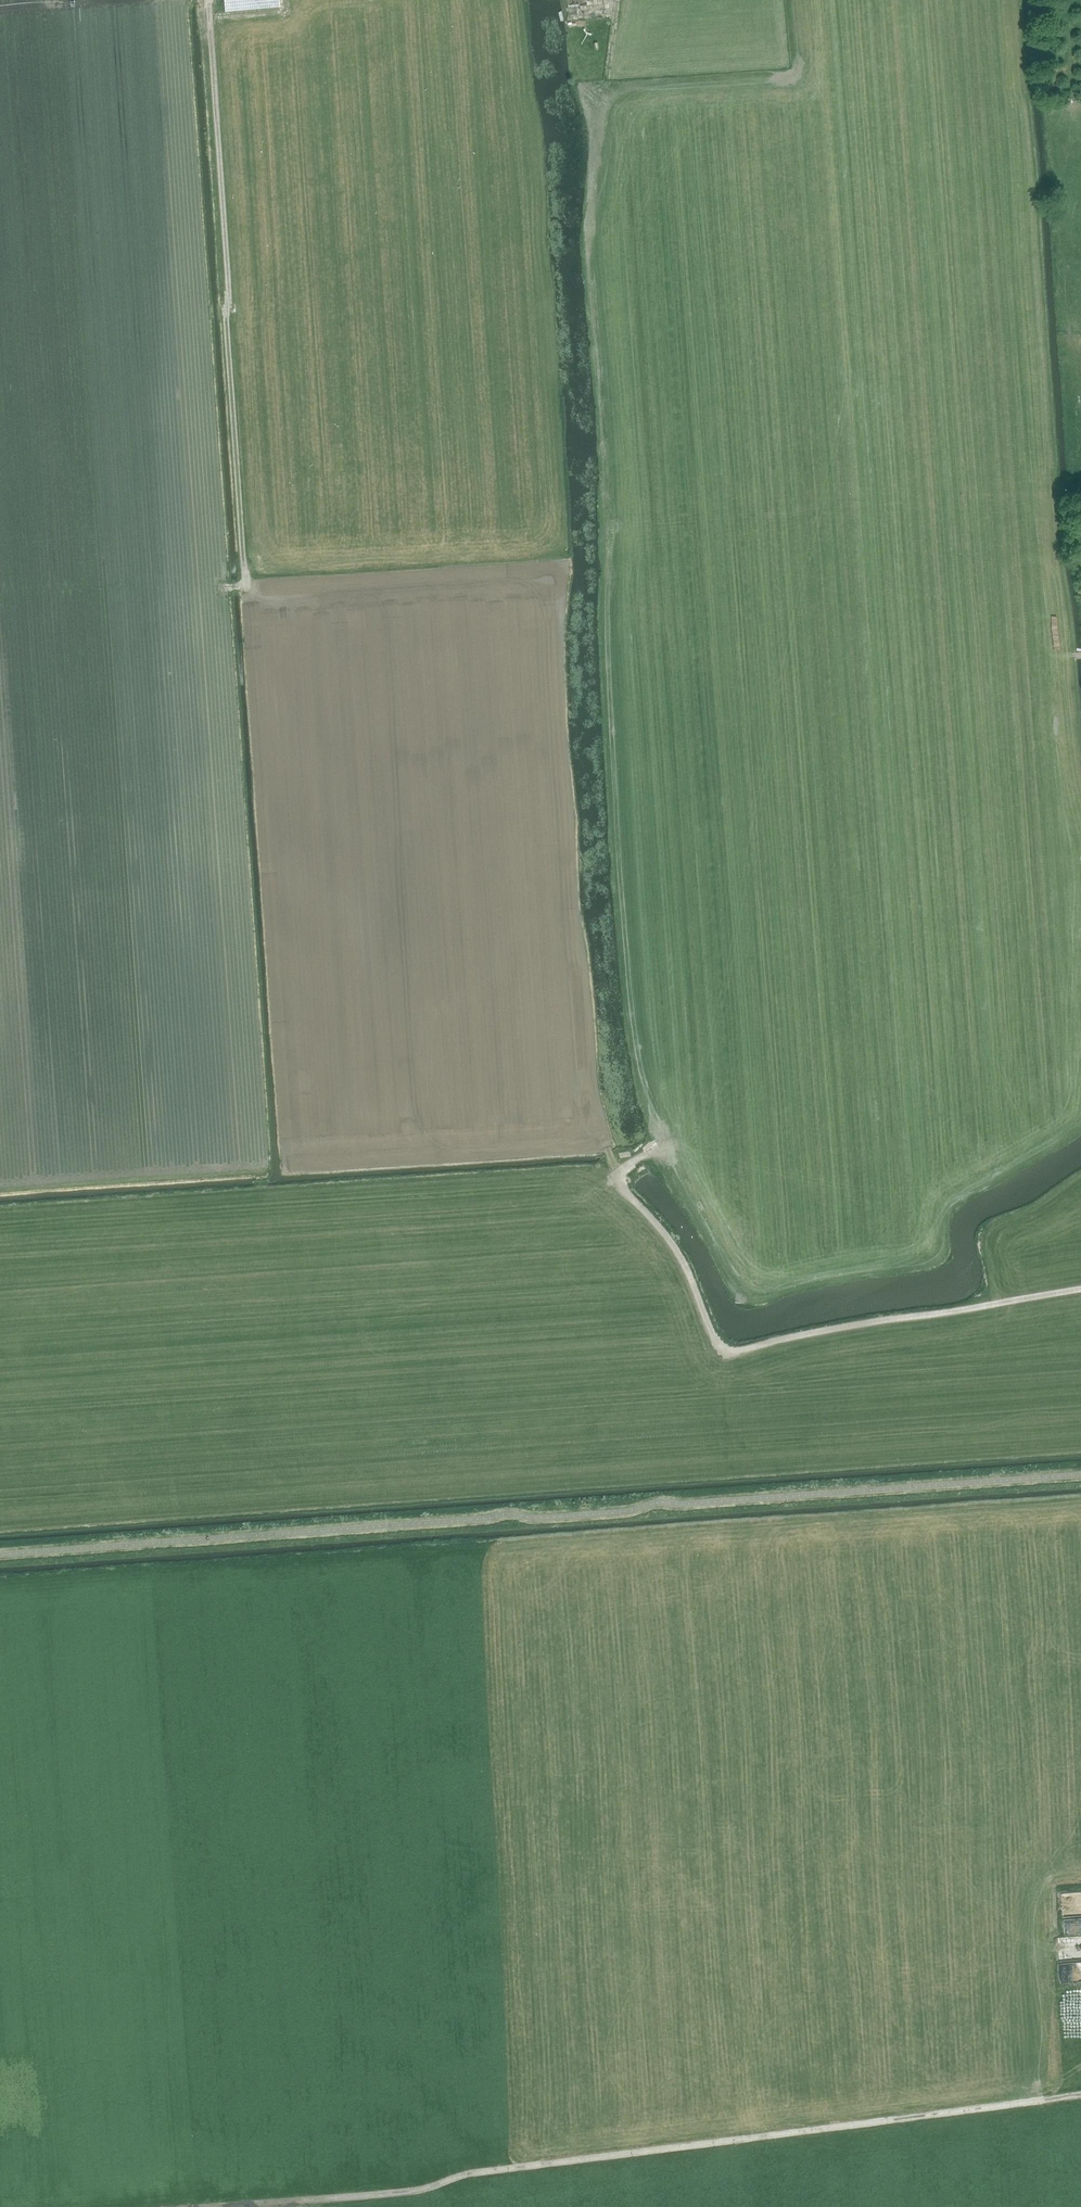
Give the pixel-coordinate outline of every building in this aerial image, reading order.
[(279,0),(225,0),(226,12),(280,7),(279,0)] [(1058,1931),(1059,1952),(1080,1951),(1080,1945),(1080,1935),(1080,1929),(1058,1931)] [(1070,1958),(1070,1973),(1080,1972),(1080,1958),(1070,1958)]
